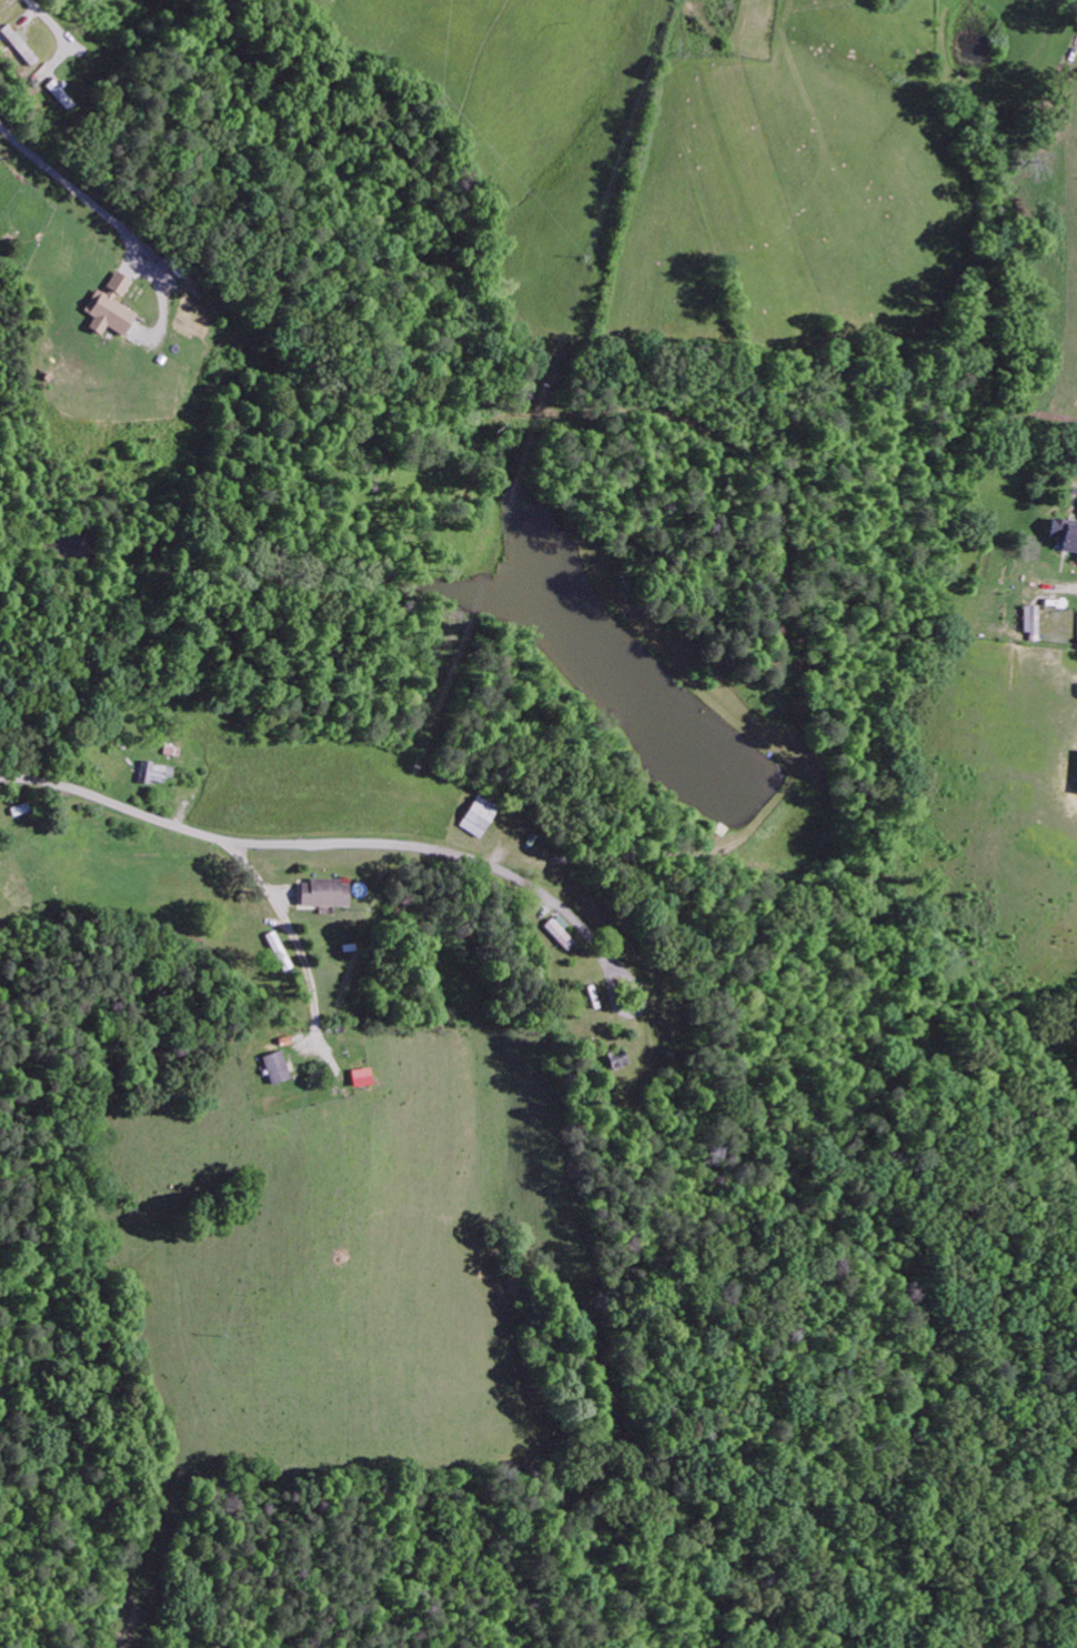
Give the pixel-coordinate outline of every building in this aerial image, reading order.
[(40,58),(8,23),(0,30),(0,31),(31,66),(40,58)] [(134,312),(117,302),(131,279),(115,270),(103,292),(96,288),(83,310),(92,315),(86,326),(99,333),(104,325),(122,334),(134,312)] [(1057,536),(1057,549),(1076,550),(1076,520),(1050,518),(1049,536),(1057,536)] [(1026,639),(1039,639),(1039,604),(1027,604),(1026,639)] [(134,779),(172,782),(173,763),(135,761),(134,779)] [(497,806),(476,794),(458,825),(478,837),(497,806)] [(300,905),(347,906),(348,879),(300,878),(300,905)] [(567,924),(557,913),(543,925),(566,949),(574,941),(562,929),(567,924)] [(282,971),(292,966),(274,930),(265,934),(282,971)] [(629,1063),(623,1046),(606,1053),(613,1070),(629,1063)] [(290,1077),(280,1049),(261,1056),(271,1083),(290,1077)] [(350,1069),(352,1086),(372,1084),(370,1067),(350,1069)]
